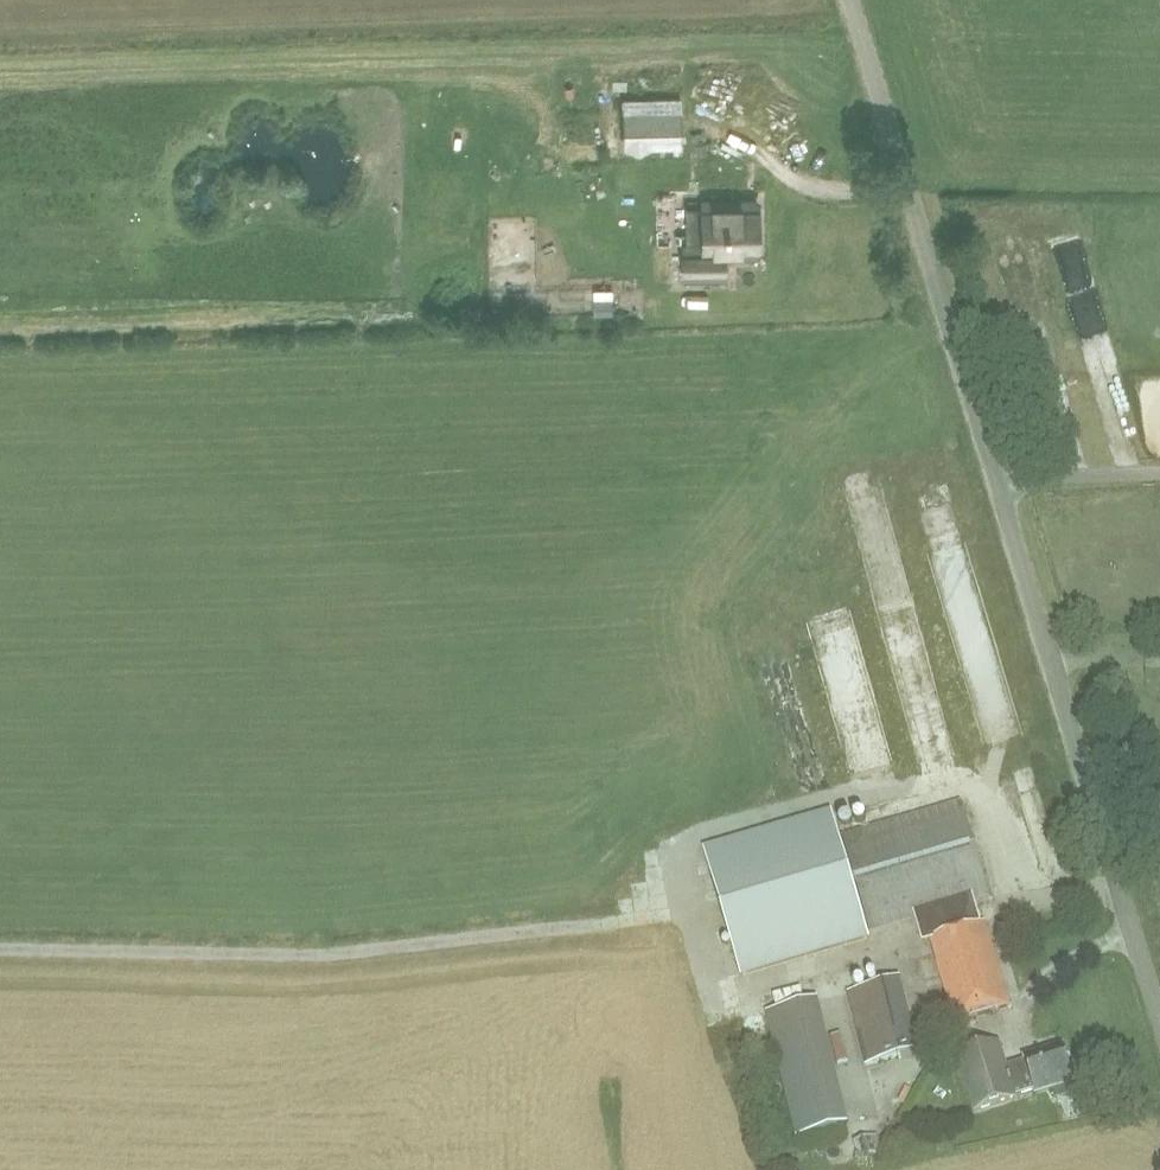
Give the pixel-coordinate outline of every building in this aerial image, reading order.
[(624,101),(625,146),(679,145),(679,100),(624,101)] [(704,246),(683,246),(684,278),(725,277),(724,250),(759,249),(758,207),(748,207),(747,201),(703,202),(704,246)] [(1013,422),(1019,420),(1015,409),(1009,411),(1013,422)] [(817,638),(861,627),(893,755),(919,749),(874,572),(852,578),(859,608),(829,615),(828,609),(811,614),(817,638)] [(854,685),(854,664),(831,664),(831,685),(854,685)] [(847,710),(864,772),(885,767),(867,704),(847,710)] [(868,939),(866,931),(916,917),(922,939),(930,937),(956,1021),(1009,1005),(984,921),(979,922),(973,900),(989,895),(961,803),(839,840),(830,810),(704,847),(742,975),(868,939)] [(845,993),(866,1065),(901,1055),(880,983),(845,993)] [(844,1113),(822,990),(769,999),(791,1123),(844,1113)] [(998,1069),(990,1046),(959,1056),(977,1111),(1017,1098),(1016,1095),(1037,1089),(1038,1091),(1073,1080),(1063,1048),(1027,1059),(1028,1063),(1007,1070),(1006,1066),(998,1069)]
